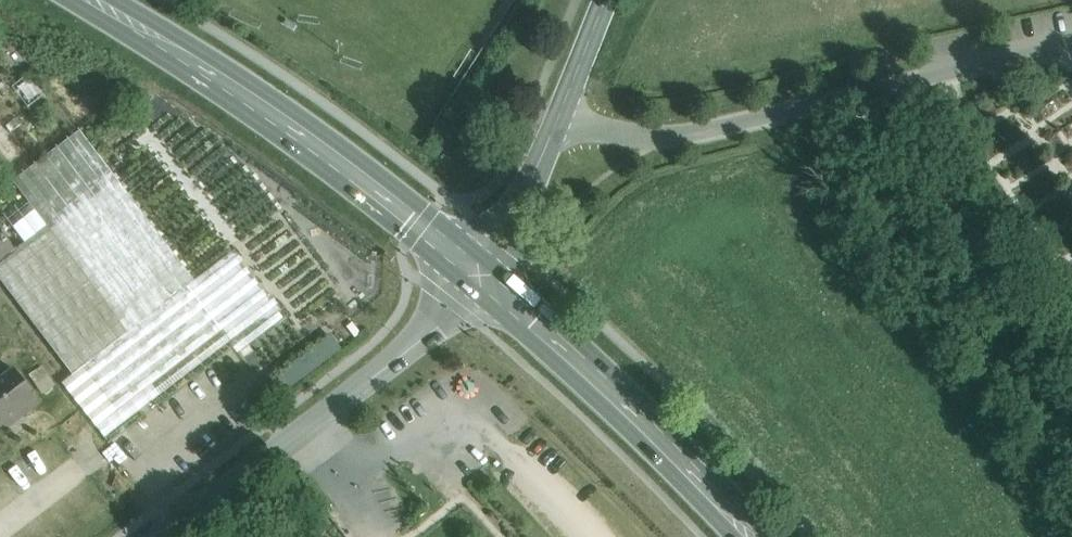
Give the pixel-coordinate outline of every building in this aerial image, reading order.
[(1071,141),(1071,88),(1040,106),(1049,122),(1037,129),(1051,153),(1071,141)] [(117,411),(221,331),(186,287),(176,295),(94,190),(49,225),(32,203),(0,227),(0,280),(73,374),(82,367),(117,411)] [(0,384),(0,428),(4,425),(8,430),(41,404),(16,372),(0,384)]
